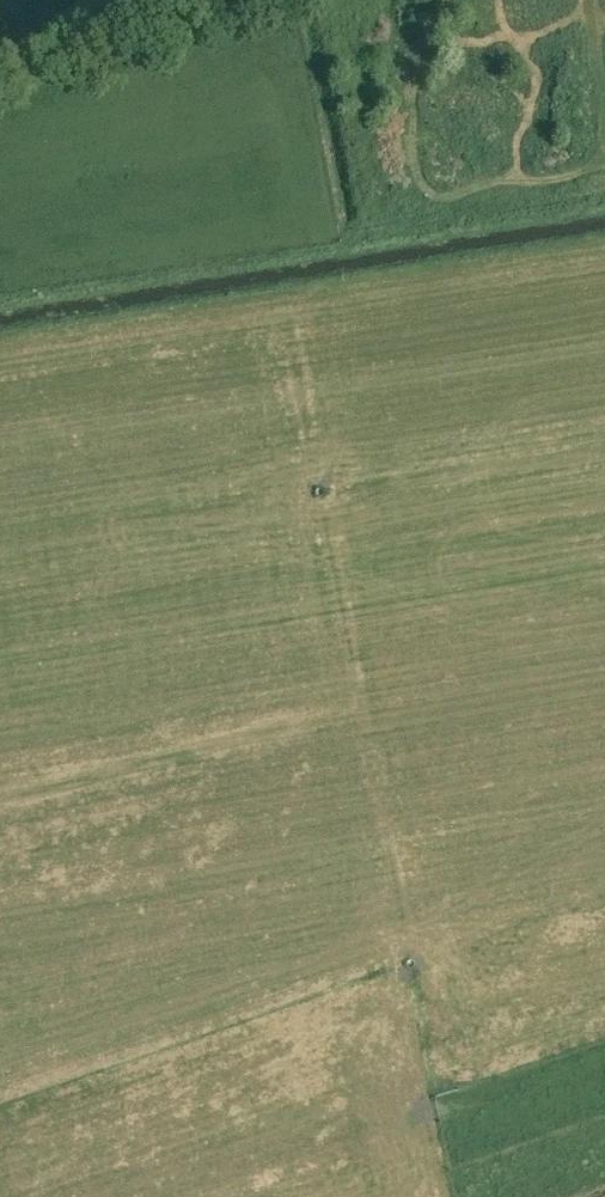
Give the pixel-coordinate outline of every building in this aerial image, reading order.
[(587,138),(602,134),(596,117),(582,122),(587,138)]
